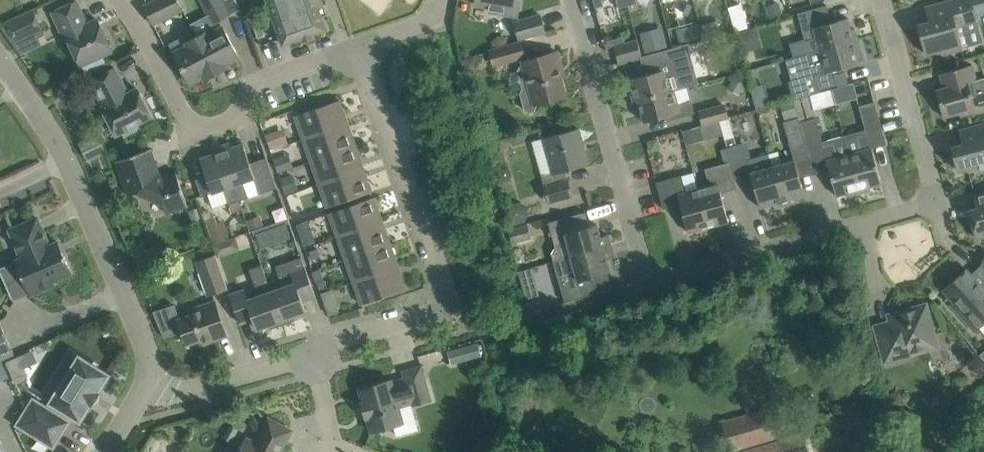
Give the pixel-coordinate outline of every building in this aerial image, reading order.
[(98,18),(88,23),(77,0),(54,11),(66,36),(68,35),(82,64),(113,50),(98,18)] [(154,23),(183,9),(178,0),(154,0),(145,5),(154,23)] [(223,0),(203,0),(215,22),(231,14),(223,0)] [(284,44),(303,37),(304,40),(315,36),(314,33),(328,28),(323,16),(329,14),(324,0),(268,0),(284,44)] [(519,15),(521,0),(476,0),(476,4),(491,6),(490,11),(519,15)] [(919,24),(927,53),(944,49),(945,53),(957,50),(963,48),(963,47),(983,42),(977,20),(976,16),(972,0),(951,0),(946,1),(935,4),(933,5),(928,6),(926,7),(927,9),(930,21),(919,24)] [(976,16),(983,14),(983,0),(972,0),(976,16)] [(780,1),(766,5),(769,19),(784,15),(780,1)] [(816,37),(820,49),(855,39),(849,17),(832,21),(827,4),(798,13),(806,40),(816,37)] [(35,10),(9,23),(16,40),(43,27),(35,10)] [(252,16),(258,37),(266,34),(259,14),(252,16)] [(515,22),(519,38),(546,31),(542,14),(522,20),(515,22)] [(718,19),(702,24),(705,37),(722,32),(718,19)] [(693,24),(677,28),(680,43),(697,38),(693,24)] [(208,30),(198,36),(217,73),(228,67),(226,63),(240,56),(224,26),(210,33),(208,30)] [(664,32),(642,38),(646,52),(668,46),(664,32)] [(205,75),(206,78),(217,73),(198,36),(187,41),(184,35),(170,43),(190,82),(205,75)] [(623,36),(605,41),(608,51),(616,49),(620,62),(642,56),(637,39),(625,42),(623,36)] [(789,80),(794,99),(849,83),(845,67),(861,62),(855,39),(820,49),(820,50),(796,56),(802,77),(789,80)] [(491,50),(494,64),(526,55),(522,41),(491,50)] [(650,73),(628,79),(634,101),(675,89),(699,83),(688,44),(676,47),(645,55),(650,73)] [(530,86),(523,88),(521,92),(526,110),(530,112),(535,111),(537,106),(537,104),(567,95),(559,67),(562,66),(558,50),(523,60),(530,86)] [(937,90),(944,117),(960,112),(961,115),(973,112),(976,111),(977,113),(983,111),(983,93),(973,96),(969,81),(977,79),(973,64),(960,67),(941,73),(945,87),(937,90)] [(123,131),(126,136),(139,129),(136,124),(153,116),(138,87),(129,92),(116,67),(91,80),(104,105),(103,106),(117,134),(123,131)] [(675,89),(634,101),(635,101),(639,100),(645,121),(668,115),(669,120),(695,113),(692,99),(679,103),(675,89)] [(296,115),(304,138),(349,122),(340,99),(296,115)] [(845,135),(859,188),(882,182),(870,140),(885,135),(875,101),(859,105),(866,129),(845,135)] [(703,124),(703,125),(720,121),(730,118),(726,103),(699,109),(703,124)] [(809,151),(799,117),(784,122),(793,155),(809,151)] [(801,121),(809,151),(813,164),(827,160),(837,195),(859,188),(845,135),(823,141),(817,117),(801,121)] [(703,124),(700,125),(701,126),(704,138),(704,139),(724,134),(720,121),(703,125),(703,124)] [(304,138),(312,161),(356,145),(349,122),(304,138)] [(964,143),(952,146),(959,170),(976,166),(978,171),(983,170),(983,123),(978,125),(960,130),(964,143)] [(701,126),(684,130),(688,142),(704,138),(701,126)] [(543,137),(553,171),(542,174),(549,202),(574,195),(566,170),(589,163),(579,127),(543,137)] [(657,149),(660,144),(659,137),(647,140),(649,151),(657,149)] [(727,147),(731,161),(734,172),(754,166),(747,141),(727,147)] [(230,142),(221,146),(240,200),(250,197),(244,181),(255,177),(260,193),(278,187),(267,157),(251,162),(244,143),(232,147),(230,142)] [(312,161),(320,183),(364,168),(356,145),(312,161)] [(207,175),(197,179),(202,196),(209,193),(213,207),(214,207),(230,201),(230,203),(239,200),(240,200),(221,146),(212,149),(213,154),(201,158),(207,175)] [(152,148),(117,160),(123,176),(131,173),(138,191),(164,204),(167,212),(189,205),(177,171),(166,175),(160,172),(152,148)] [(793,202),(792,198),(805,194),(795,159),(783,163),(779,150),(770,153),(784,205),(793,202)] [(784,205),(770,153),(760,155),(764,168),(751,172),(761,206),(774,203),(775,207),(784,205)] [(710,185),(699,188),(709,226),(730,220),(722,192),(739,187),(734,172),(731,161),(706,168),(710,185)] [(320,183),(328,207),(373,191),(364,168),(320,183)] [(709,226),(699,188),(687,191),(682,174),(657,182),(664,208),(681,203),(689,232),(709,226)] [(974,194),(978,207),(970,209),(977,237),(983,235),(983,191),(974,194)] [(330,212),(339,235),(383,220),(375,197),(330,212)] [(560,259),(612,245),(609,234),(601,236),(598,223),(590,225),(586,211),(563,217),(549,221),(560,259)] [(59,241),(56,243),(51,245),(38,217),(11,229),(23,257),(16,260),(31,294),(56,283),(54,280),(73,272),(59,241)] [(309,220),(297,224),(301,235),(313,231),(309,220)] [(339,235),(346,258),(391,242),(383,220),(339,235)] [(218,222),(208,225),(214,243),(230,238),(226,225),(218,222)] [(528,223),(508,228),(512,242),(532,237),(528,223)] [(272,228),(257,233),(262,248),(277,242),(272,228)] [(225,240),(213,244),(217,253),(218,257),(225,254),(228,247),(225,240)] [(354,280),(399,265),(391,242),(346,258),(354,280)] [(560,259),(554,261),(566,301),(594,293),(589,277),(611,271),(607,258),(615,256),(612,245),(560,259)] [(198,260),(210,294),(228,287),(218,257),(217,253),(198,260)] [(284,286),(272,291),(284,324),(293,320),(292,316),(307,311),(303,300),(316,296),(302,256),(276,265),(284,286)] [(944,289),(954,300),(951,303),(976,331),(983,323),(983,258),(982,265),(976,270),(975,272),(976,273),(973,275),(967,269),(944,289)] [(284,324),(272,291),(263,264),(250,268),(260,295),(249,299),(245,289),(231,294),(241,322),(254,318),(258,328),(273,323),(274,327),(284,324)] [(407,288),(399,265),(354,280),(363,304),(407,288)] [(321,268),(312,271),(316,282),(324,279),(321,268)] [(332,289),(322,292),(325,303),(336,299),(332,289)] [(541,296),(528,299),(532,313),(545,309),(541,296)] [(183,330),(188,343),(202,338),(204,343),(228,335),(216,300),(201,305),(203,310),(181,318),(176,303),(155,311),(165,336),(183,330)] [(929,319),(931,318),(927,303),(907,309),(908,311),(895,314),(891,321),(876,325),(885,360),(901,356),(904,351),(927,345),(933,334),(929,319)] [(15,353),(0,318),(0,359),(15,353)] [(478,342),(449,350),(452,363),(482,355),(478,342)] [(50,409),(34,400),(20,423),(54,445),(69,421),(64,418),(69,411),(81,419),(91,403),(93,401),(92,399),(96,393),(98,393),(100,390),(99,390),(109,374),(80,356),(52,401),(55,403),(50,409)] [(414,404),(431,400),(422,366),(405,371),(407,378),(392,382),(391,379),(361,388),(364,401),(362,402),(367,418),(369,417),(373,431),(376,430),(383,431),(388,427),(404,422),(399,405),(413,401),(414,404)] [(723,421),(731,450),(785,435),(776,406),(723,421)] [(292,430),(269,417),(256,442),(246,437),(238,451),(280,451),(292,430)] [(805,434),(742,451),(810,451),(805,434)] [(172,443),(155,442),(154,451),(171,451),(172,443)]
